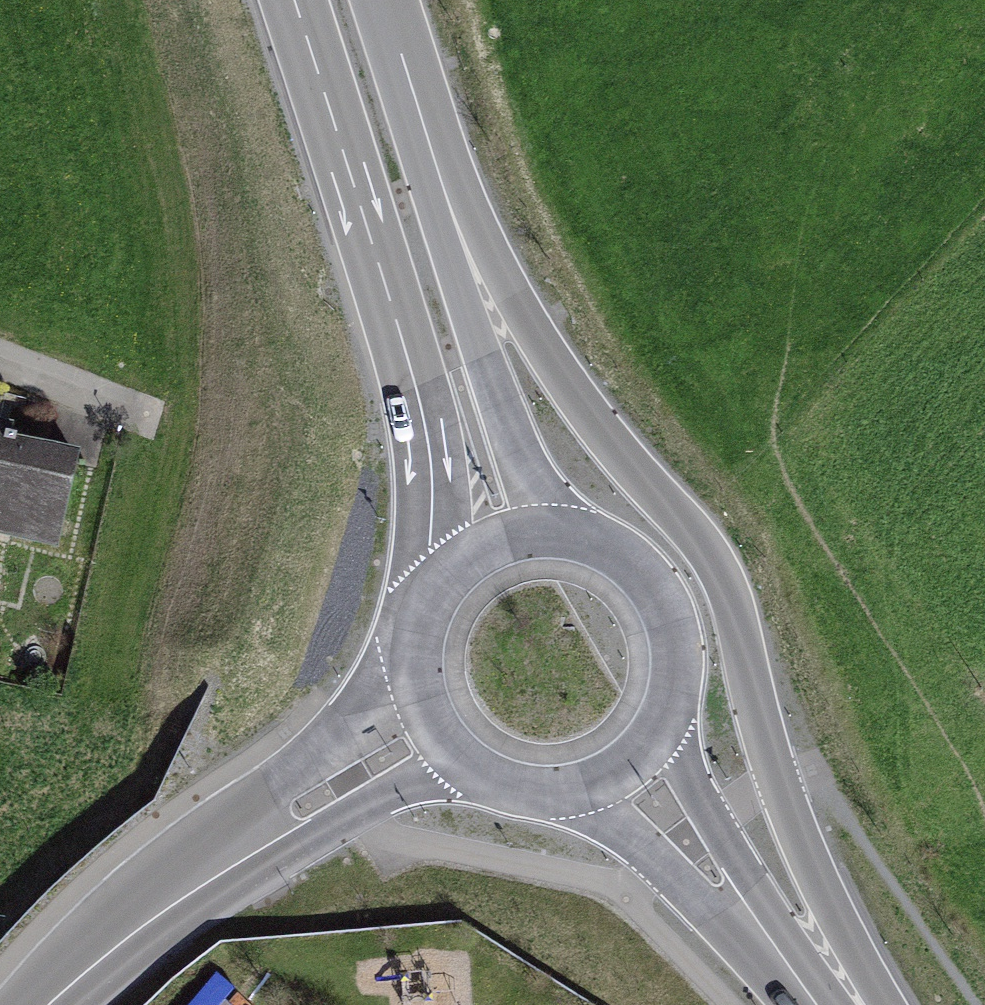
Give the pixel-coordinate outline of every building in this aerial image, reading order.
[(0,418),(0,533),(63,546),(82,454),(4,438),(8,419),(0,418)]
